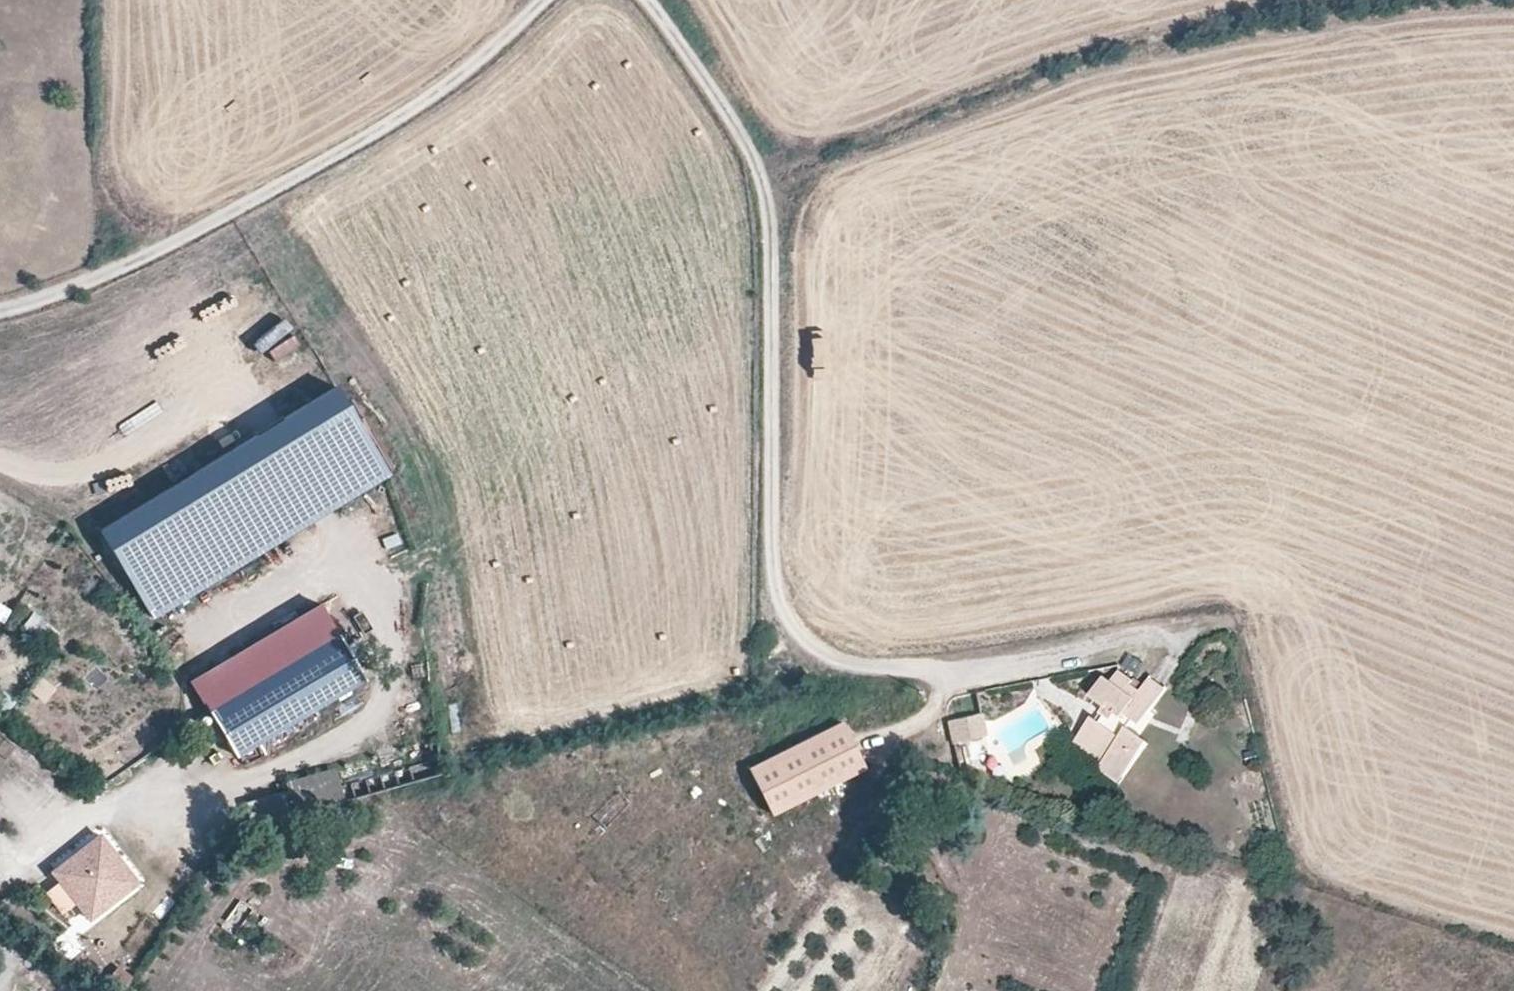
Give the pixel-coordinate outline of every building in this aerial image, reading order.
[(336,392),(100,536),(155,624),(390,480),(336,392)] [(207,709),(337,632),(321,606),(191,682),(207,709)] [(234,754),(365,677),(337,632),(207,709),(234,754)] [(1109,755),(1104,762),(1125,777),(1147,743),(1128,730),(1133,722),(1141,726),(1166,689),(1151,679),(1142,691),(1131,685),(1134,681),(1120,671),(1112,684),(1104,679),(1092,699),(1107,709),(1103,715),(1106,716),(1100,723),(1093,718),(1080,736),(1109,755)] [(979,713),(947,721),(954,742),(985,735),(979,713)] [(844,726),(752,770),(775,816),(866,772),(854,746),(844,726)] [(1075,742),(1104,762),(1109,755),(1080,736),(1075,742)] [(256,828),(365,796),(361,785),(379,781),(372,761),(287,783),(290,791),(248,804),(256,828)] [(1125,777),(1104,762),(1098,769),(1120,784),(1125,777)] [(89,919),(137,883),(101,835),(76,854),(53,871),(62,883),(77,904),(89,919)] [(77,904),(62,883),(47,894),(63,915),(77,904)] [(232,932),(248,908),(238,902),(222,925),(232,932)]
